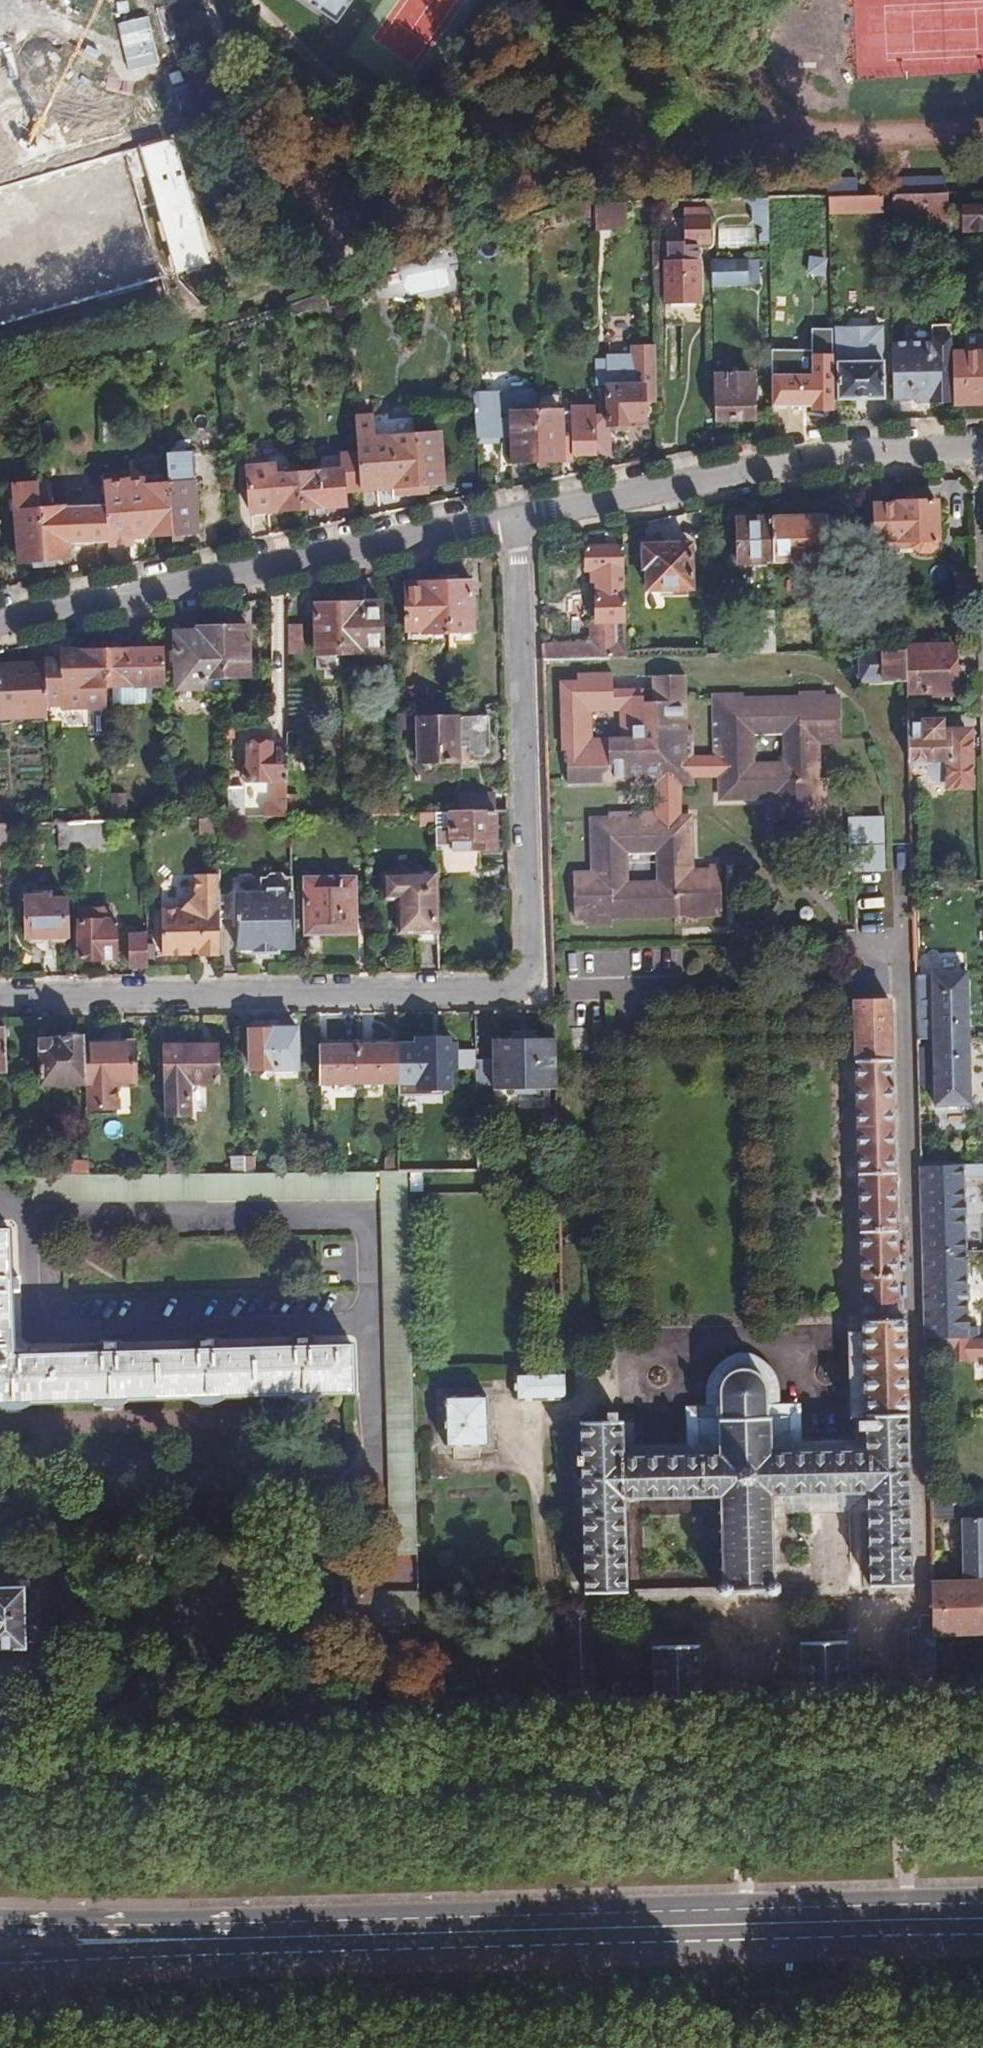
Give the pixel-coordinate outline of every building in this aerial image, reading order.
[(328,20),(341,0),(299,0),(328,20)] [(0,198),(0,307),(182,257),(154,156),(0,198)] [(887,195),(948,194),(947,174),(885,176),(887,195)] [(881,213),(881,195),(828,197),(828,213),(881,213)] [(769,219),(769,199),(751,199),(752,220),(769,219)] [(626,229),(625,204),(595,205),(596,230),(626,229)] [(963,208),(964,231),(982,231),(982,208),(963,208)] [(683,245),(664,246),(667,337),(700,336),(699,261),(695,260),(695,245),(709,244),(708,221),(683,222),(683,245)] [(447,253),(372,269),(379,300),(454,283),(447,253)] [(824,263),(811,259),(807,275),(821,278),(824,263)] [(746,286),(746,264),(710,265),(711,287),(746,286)] [(952,404),(951,342),(906,343),(907,364),(909,364),(910,401),(929,401),(929,404),(952,404)] [(962,355),(963,405),(982,405),(982,354),(962,355)] [(881,361),(838,362),(839,400),(882,398),(881,361)] [(714,377),(715,421),(753,420),(752,376),(714,377)] [(643,385),(605,387),(607,427),(628,426),(627,423),(644,422),(643,385)] [(509,410),(536,409),(535,399),(535,389),(510,390),(510,392),(471,394),(476,443),(500,442),(500,437),(510,437),(509,410)] [(535,399),(536,409),(562,408),(561,399),(535,399)] [(562,408),(536,409),(538,464),(543,464),(562,464),(563,458),(598,457),(596,406),(571,406),(571,412),(562,412),(562,408)] [(511,464),(538,464),(536,409),(509,410),(510,437),(511,464)] [(407,497),(419,496),(415,438),(376,440),(374,416),(352,418),(356,457),(359,492),(407,489),(407,497)] [(415,438),(438,436),(438,423),(414,425),(415,438)] [(415,438),(419,496),(429,495),(429,486),(444,485),(441,436),(438,436),(415,438)] [(169,484),(173,537),(200,534),(196,482),(197,481),(195,452),(166,455),(169,484)] [(342,493),(359,492),(356,457),(339,459),(340,473),(320,475),(312,475),(302,476),(301,467),(295,468),(299,511),(343,508),(342,493)] [(319,460),(320,475),(340,473),(339,459),(319,460)] [(299,511),(295,468),(290,468),(291,476),(281,477),(274,478),(273,466),(246,468),(249,514),(299,511)] [(311,466),(301,467),(302,476),(312,475),(311,466)] [(280,469),(281,477),(291,476),(290,468),(280,469)] [(109,551),(109,552),(133,550),(132,540),(173,537),(169,484),(144,487),(143,481),(104,485),(107,525),(109,551)] [(34,568),(45,567),(41,510),(39,484),(12,486),(18,563),(34,561),(34,568)] [(359,492),(360,510),(397,508),(396,491),(359,492)] [(899,506),(872,507),(872,545),(914,545),(915,548),(920,554),(931,554),(936,549),(936,544),(938,544),(937,503),(899,504),(899,506)] [(41,510),(45,567),(54,567),(54,560),(68,559),(64,508),(41,510)] [(843,518),(771,519),(772,563),(843,562),(843,518)] [(772,563),(771,519),(737,520),(737,564),(772,563)] [(93,552),(109,551),(107,525),(91,527),(93,552)] [(872,545),(872,557),(920,554),(915,548),(914,545),(872,545)] [(691,547),(644,547),(643,573),(649,573),(649,589),(691,588),(691,547)] [(542,645),(542,661),(626,659),(623,548),(585,548),(585,570),(591,570),(591,583),(587,583),(588,597),(596,597),(596,622),(588,622),(589,644),(542,645)] [(446,584),(446,576),(427,577),(427,583),(421,583),(421,587),(405,587),(406,641),(422,641),(422,647),(448,647),(448,635),(446,584)] [(471,582),(446,584),(448,635),(473,634),(471,582)] [(588,597),(588,622),(596,622),(596,597),(588,597)] [(379,604),(337,605),(338,637),(338,656),(380,655),(379,604)] [(338,637),(337,605),(314,605),(315,656),(338,656),(338,637)] [(745,656),(775,655),(773,615),(755,615),(756,635),(745,634),(745,656)] [(247,626),(221,627),(223,680),(249,679),(247,626)] [(223,680),(221,627),(195,627),(195,634),(173,634),(174,655),(174,666),(175,690),(199,690),(200,681),(223,680)] [(105,653),(104,640),(72,641),(72,650),(60,651),(60,659),(44,659),(45,705),(61,705),(62,709),(107,708),(106,686),(105,653)] [(115,640),(104,640),(105,653),(106,686),(164,685),(163,666),(163,655),(163,650),(115,651),(115,640)] [(907,683),(907,697),(953,695),(952,647),(906,648),(906,652),(907,683)] [(907,683),(906,652),(863,653),(863,685),(907,683)] [(174,655),(163,655),(163,666),(174,666),(174,655)] [(44,668),(0,669),(0,715),(46,714),(44,668)] [(685,762),(692,762),(692,734),(685,734),(682,677),(651,678),(653,705),(641,706),(641,740),(608,741),(608,753),(565,753),(565,785),(624,783),(623,790),(666,789),(666,782),(685,781),(685,762)] [(771,822),(810,821),(809,808),(822,808),(825,808),(825,782),(817,782),(816,745),(840,744),(839,701),(825,702),(825,693),(797,694),(797,701),(743,703),(742,695),(710,697),(712,764),(720,763),(721,800),(771,799),(771,822)] [(487,718),(416,719),(417,764),(457,763),(457,749),(456,739),(487,739),(487,718)] [(908,727),(909,767),(927,767),(930,775),(933,781),(938,785),(943,788),(948,789),(948,791),(972,790),(971,741),(949,742),(949,740),(939,740),(939,726),(908,727)] [(487,739),(456,739),(457,749),(465,749),(465,757),(488,757),(487,739)] [(284,816),(285,747),(267,747),(267,740),(245,741),(245,759),(241,759),(238,766),(238,773),(241,778),(244,777),(244,780),(271,779),(271,804),(254,804),(253,816),(284,816)] [(693,788),(692,762),(685,762),(685,781),(666,782),(666,789),(693,788)] [(243,790),(227,790),(228,817),(242,817),(243,790)] [(114,794),(110,794),(110,821),(122,820),(122,809),(114,809),(114,794)] [(457,811),(492,810),(492,794),(457,794),(457,811)] [(809,808),(810,821),(821,821),(822,808),(809,808)] [(493,849),(492,810),(457,811),(435,812),(435,823),(436,868),(476,868),(476,850),(493,849)] [(435,812),(398,813),(373,814),(373,824),(435,823),(435,812)] [(571,878),(573,911),(585,911),(585,921),(585,927),(610,927),(610,918),(673,917),(673,925),(696,924),(695,917),(709,917),(709,906),(718,906),(717,867),(708,867),(707,873),(688,874),(687,820),(655,820),(655,813),(607,814),(607,822),(591,823),(592,877),(571,878)] [(847,871),(881,871),(881,815),(846,816),(847,871)] [(197,834),(216,834),(216,818),(197,818),(197,834)] [(71,822),(72,846),(106,845),(106,821),(71,822)] [(56,846),(72,846),(71,822),(56,822),(56,846)] [(279,949),(292,949),(291,876),(285,876),(281,872),(271,872),(265,877),(260,877),(260,892),(216,894),(217,914),(234,914),(235,950),(250,949),(250,954),(278,954),(279,949)] [(437,935),(436,874),(383,876),(383,900),(396,901),(398,934),(418,935),(437,935)] [(213,875),(171,876),(171,896),(156,896),(157,923),(196,922),(197,929),(214,929),(213,875)] [(354,879),(304,879),(305,934),(354,934),(354,879)] [(892,925),(891,895),(855,896),(856,926),(892,925)] [(46,897),(23,897),(24,937),(66,936),(66,901),(47,901),(46,897)] [(719,917),(718,906),(709,906),(709,917),(719,917)] [(78,927),(78,958),(78,960),(114,959),(113,920),(101,920),(101,908),(78,908),(78,927)] [(585,911),(573,911),(573,921),(585,921),(585,911)] [(418,949),(437,948),(437,935),(418,935),(418,949)] [(130,969),(146,968),(145,937),(130,937),(130,969)] [(967,973),(931,974),(934,1106),(970,1105),(967,973)] [(910,1585),(904,1358),(904,1321),(898,1321),(889,1003),(854,1004),(862,1330),(851,1330),(852,1415),(865,1415),(866,1452),(791,1454),(790,1416),(767,1416),(766,1385),(762,1379),(758,1375),(746,1371),(740,1370),(733,1373),(728,1377),(724,1381),(722,1387),(723,1418),(699,1419),(700,1457),(622,1459),(622,1421),(615,1421),(615,1413),(586,1414),(586,1422),(580,1422),(585,1594),(624,1593),(624,1501),(721,1498),(723,1584),(718,1584),(713,1593),(720,1599),(727,1597),(727,1590),(766,1589),(766,1594),(772,1597),(779,1594),(779,1587),(773,1584),(771,1496),(867,1494),(870,1586),(910,1585)] [(247,1037),(242,1037),(243,1053),(242,1071),(273,1072),(272,1079),(295,1080),(296,1033),(247,1032),(247,1037)] [(403,1045),(393,1045),(395,1088),(395,1095),(439,1093),(436,1089),(445,1088),(445,1069),(472,1068),(472,1064),(471,1050),(452,1051),(452,1040),(444,1040),(444,1033),(403,1035),(403,1045)] [(82,1047),(82,1038),(58,1038),(58,1042),(38,1043),(38,1087),(84,1085),(82,1047)] [(553,1092),(552,1042),(532,1042),(532,1040),(509,1040),(509,1043),(490,1043),(490,1063),(491,1090),(491,1093),(553,1092)] [(393,1045),(357,1048),(358,1088),(395,1088),(393,1045)] [(82,1047),(84,1085),(133,1083),(133,1046),(82,1047)] [(216,1048),(160,1049),(161,1074),(183,1074),(183,1084),(216,1083),(216,1048)] [(357,1048),(317,1049),(318,1088),(358,1088),(357,1048)] [(491,1090),(490,1063),(472,1064),(472,1068),(473,1090),(491,1090)] [(243,1176),(242,1160),(231,1160),(231,1176),(243,1176)] [(252,1160),(242,1160),(243,1176),(252,1176),(252,1160)] [(397,1174),(397,1162),(384,1162),(384,1174),(397,1174)] [(87,1177),(87,1165),(51,1166),(52,1178),(87,1177)] [(970,1341),(965,1167),(921,1168),(926,1342),(932,1342),(970,1341)] [(243,1176),(231,1176),(177,1176),(164,1176),(87,1177),(52,1178),(34,1178),(34,1202),(60,1202),(61,1206),(370,1201),(369,1174),(252,1176),(243,1176)] [(384,1174),(375,1174),(389,1554),(415,1553),(402,1174),(397,1174),(384,1174)] [(0,1231),(0,1404),(353,1392),(352,1346),(13,1354),(10,1230),(0,1231)] [(970,1341),(932,1342),(932,1353),(982,1351),(982,1341),(970,1341)] [(511,1400),(561,1400),(561,1372),(510,1373),(511,1400)] [(486,1393),(443,1394),(444,1444),(487,1443),(486,1393)] [(965,1521),(970,1521),(969,1506),(935,1507),(936,1522),(965,1521)] [(965,1521),(967,1583),(981,1583),(982,1583),(982,1521),(970,1521),(965,1521)] [(371,1624),(418,1623),(417,1593),(371,1593),(370,1579),(341,1580),(342,1613),(371,1613),(371,1624)] [(933,1616),(934,1635),(982,1634),(981,1583),(967,1583),(932,1584),(933,1616)] [(22,1647),(21,1590),(0,1591),(0,1648),(22,1647)] [(571,1704),(595,1703),(592,1613),(568,1614),(571,1704)] [(911,1695),(936,1694),(934,1635),(933,1616),(920,1615),(920,1628),(914,1628),(909,1635),(911,1695)] [(803,1698),(883,1695),(883,1680),(883,1679),(882,1663),(860,1664),(859,1655),(846,1655),(846,1642),(802,1644),(803,1698)] [(655,1702),(701,1700),(700,1645),(654,1647),(655,1702)] [(615,1703),(636,1702),(635,1681),(614,1682),(615,1703)]
